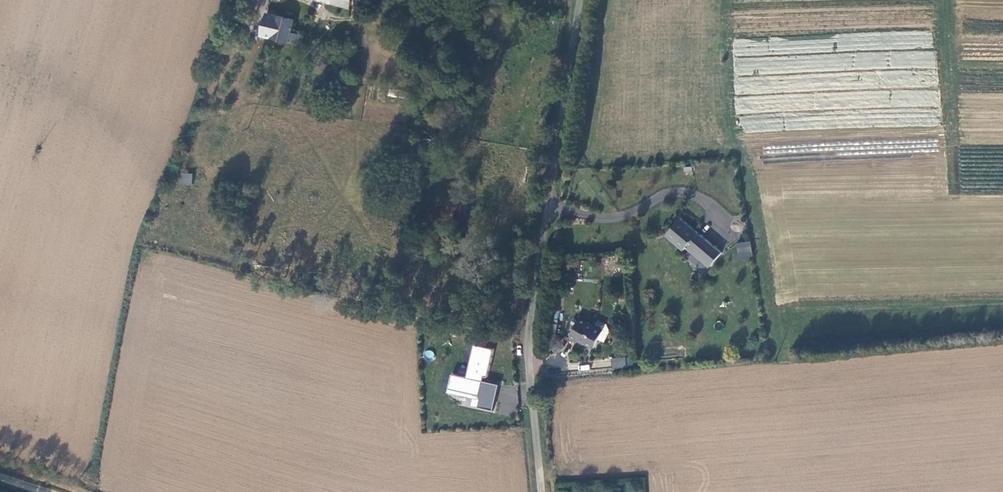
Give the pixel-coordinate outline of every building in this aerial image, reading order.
[(346,9),(351,9),(352,0),(306,0),(346,9)] [(294,37),(296,23),(267,18),(266,28),(277,31),(274,43),(301,49),(303,38),(294,37)] [(740,115),(741,132),(808,129),(807,115),(785,116),(784,105),(784,100),(775,100),(774,97),(746,98),(747,104),(754,104),(754,110),(778,108),(778,113),(740,115)] [(191,185),(193,174),(179,172),(178,184),(191,185)] [(677,217),(661,238),(705,272),(721,252),(677,217)] [(734,243),(738,259),(752,255),(749,240),(734,243)] [(576,344),(578,340),(593,349),(602,332),(579,320),(568,339),(576,344)] [(490,359),(467,351),(456,387),(438,382),(433,401),(469,412),(466,422),(487,430),(497,400),(474,393),(475,387),(480,388),(490,359)] [(611,357),(611,368),(625,368),(625,357),(611,357)]
